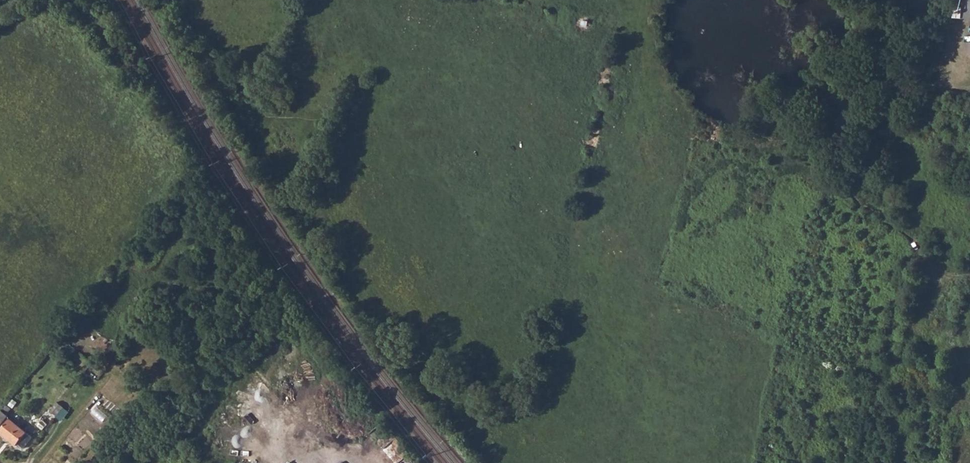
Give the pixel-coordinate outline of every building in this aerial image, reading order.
[(0,412),(0,426),(9,415),(7,413),(11,408),(7,405),(0,412)] [(17,444),(27,432),(27,431),(10,418),(0,430),(0,431),(17,444)] [(27,432),(17,444),(22,449),(32,437),(27,432)]
